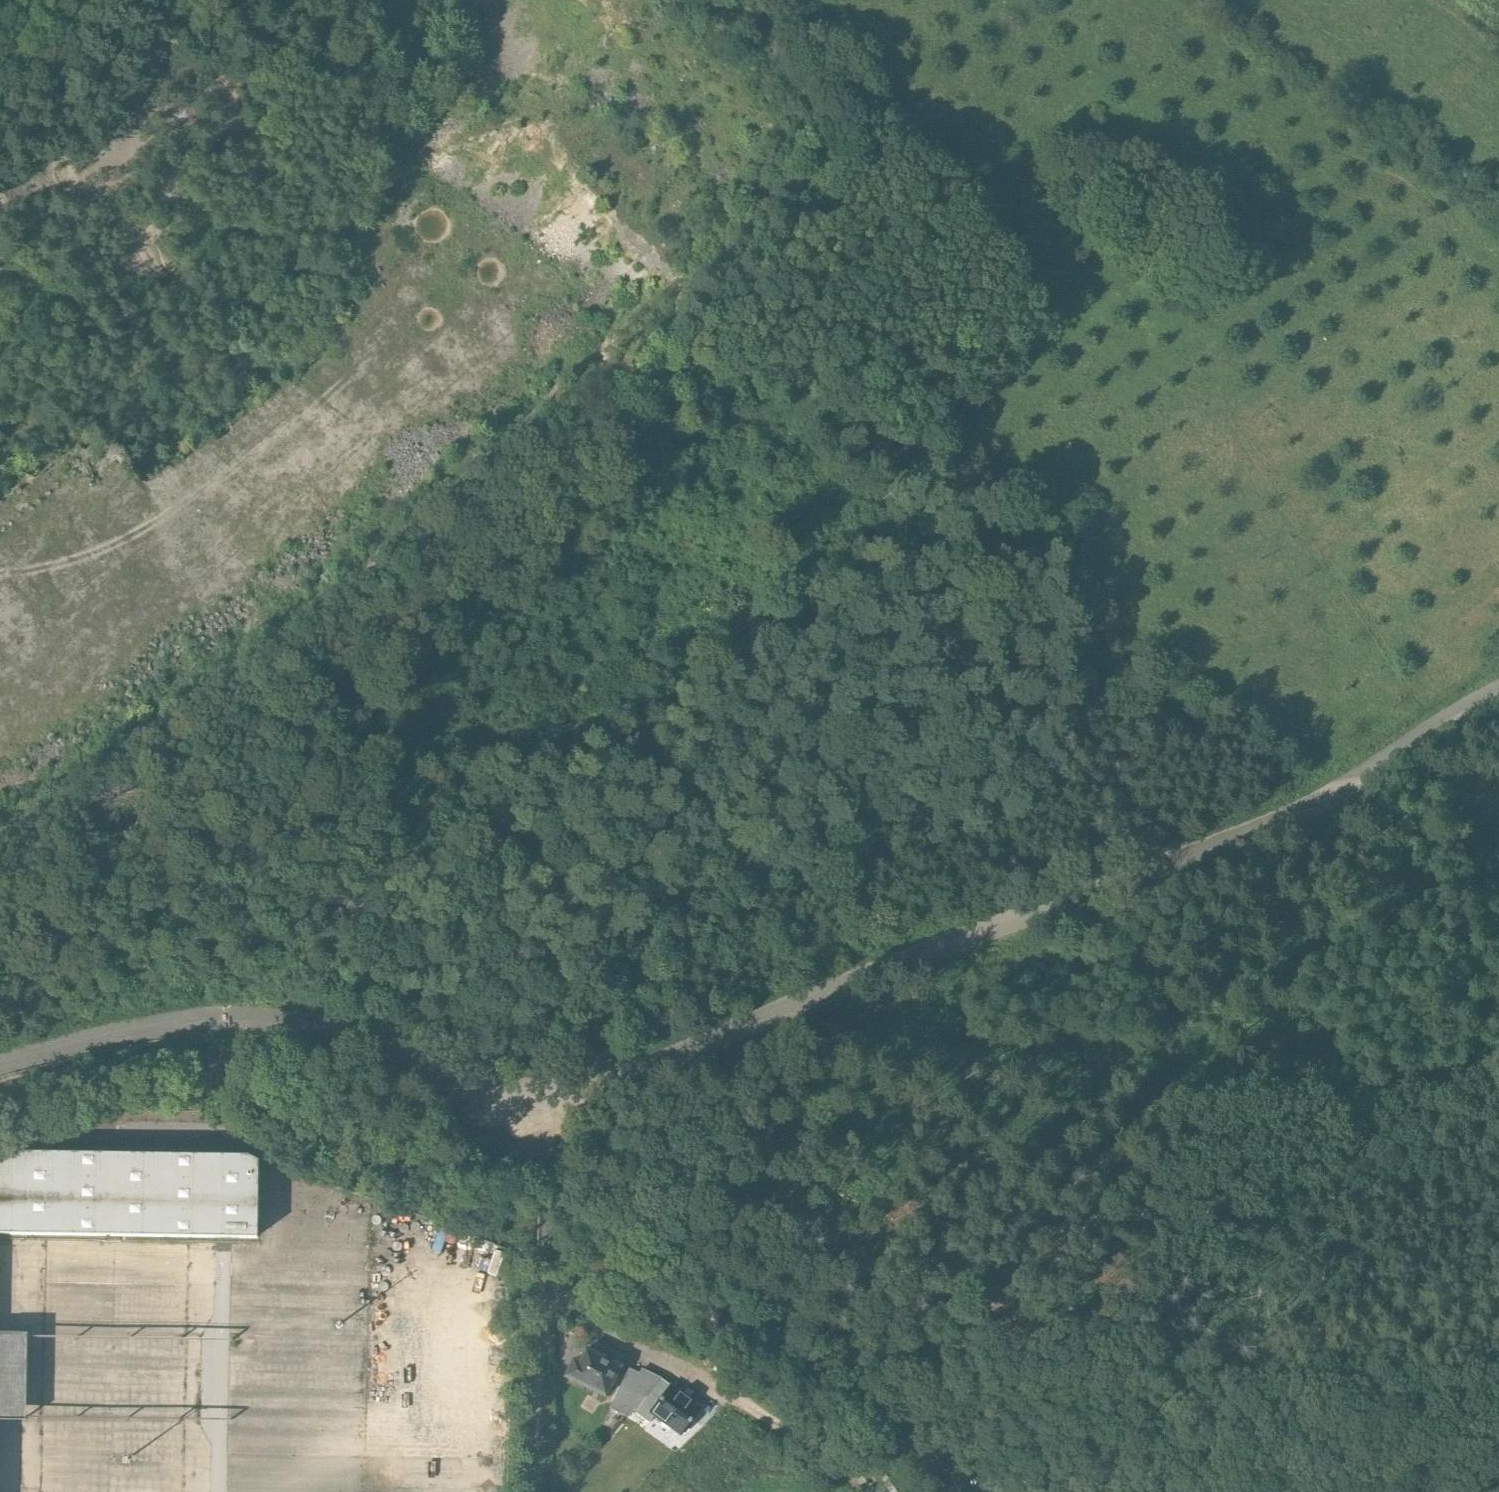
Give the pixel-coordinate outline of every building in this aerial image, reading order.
[(257,1243),(259,1164),(11,1158),(0,1158),(0,1236),(257,1243)] [(0,1336),(0,1423),(14,1423),(16,1337),(0,1336)] [(620,1366),(585,1349),(579,1362),(573,1359),(564,1377),(605,1397),(620,1366)] [(640,1375),(629,1370),(611,1408),(629,1418),(659,1378),(642,1370),(640,1375)] [(671,1386),(659,1378),(629,1418),(644,1428),(654,1416),(652,1414),(671,1386)] [(702,1408),(671,1386),(652,1414),(654,1416),(682,1435),(702,1408)]
